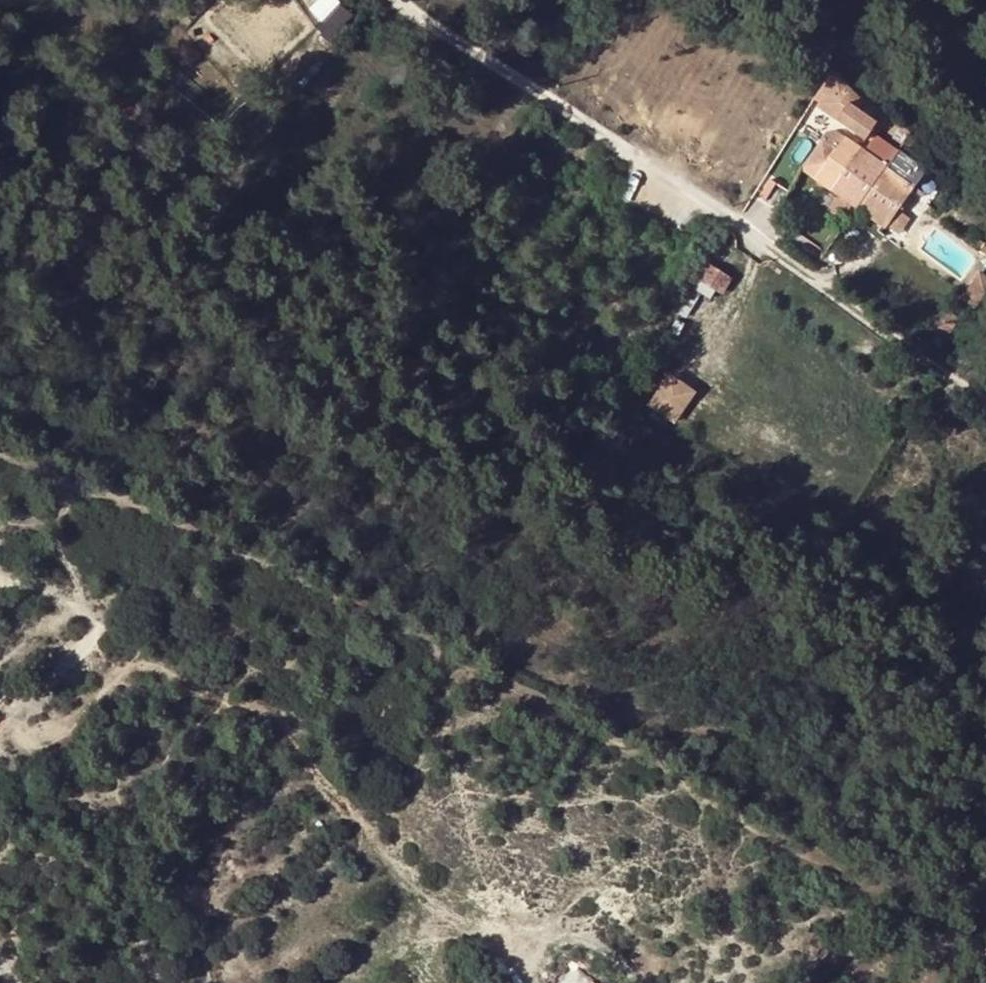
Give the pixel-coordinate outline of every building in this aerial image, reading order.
[(355,14),(343,0),(320,0),(314,6),(336,31),(355,14)] [(864,138),(878,117),(828,71),(813,94),(821,100),(818,104),(841,123),(864,138)] [(895,211),(912,187),(885,168),(895,152),(871,135),(861,151),(842,138),(837,146),(813,178),(813,179),(830,191),(854,208),(883,228),(895,211)] [(813,178),(837,146),(822,136),(821,136),(820,136),(799,167),(799,168),(799,169),(813,179),(813,178)] [(920,187),(935,173),(911,147),(896,160),(920,187)] [(850,214),(854,208),(830,191),(826,197),(850,214)] [(896,236),(906,221),(911,225),(921,211),(910,204),(901,215),(895,211),(883,228),(896,236)] [(985,291),(985,277),(979,273),(963,298),(976,307),(985,291)] [(948,336),(960,319),(949,311),(937,329),(948,336)] [(670,375),(649,404),(674,422),(695,392),(670,375)]
